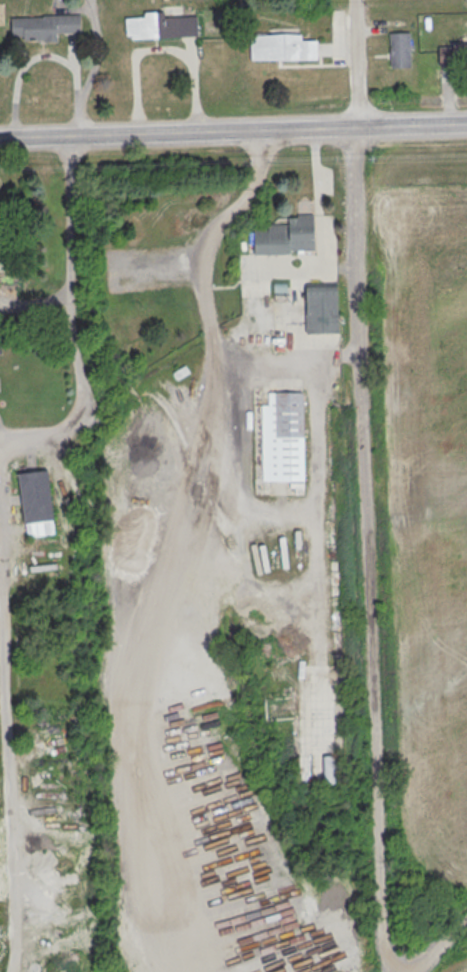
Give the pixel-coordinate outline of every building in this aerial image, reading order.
[(125,17),(144,16),(144,12),(164,10),(164,16),(196,15),(197,35),(131,38),(131,35),(126,35),(125,17)] [(11,17),(43,16),(43,14),(79,14),(80,31),(56,32),(56,41),(44,41),(44,39),(22,39),(22,35),(11,36),(11,17)] [(389,32),(410,32),(411,67),(390,67),(389,32)] [(249,35),(249,60),(316,59),(316,40),(300,40),(300,34),(249,35)] [(466,65),(466,45),(438,45),(438,65),(466,65)] [(315,253),(314,213),(288,214),(289,226),(254,226),(254,254),(315,253)] [(337,333),(337,285),(306,285),(306,333),(337,333)] [(29,389),(42,388),(41,381),(29,381),(29,389)] [(262,481),(303,481),(303,391),(268,391),(268,404),(262,404),(262,481)] [(48,469),(18,472),(25,537),(54,533),(48,469)] [(285,719),(285,698),(265,698),(265,719),(285,719)]
